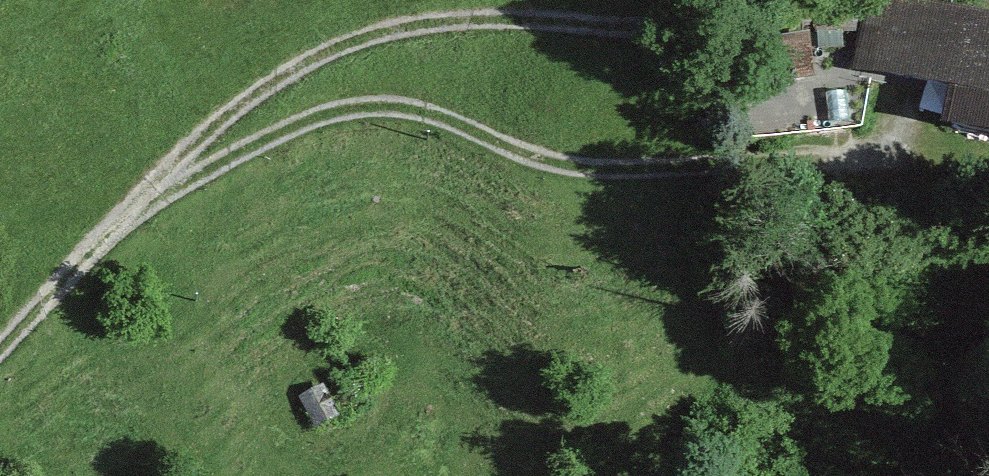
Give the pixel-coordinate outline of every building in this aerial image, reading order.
[(866,0),(864,24),(858,73),(871,77),(946,99),(935,135),(988,147),(988,22),(866,0)] [(864,24),(722,45),(731,130),(864,122),(871,77),(858,73),(864,24)] [(337,415),(322,386),(298,398),(313,427),(337,415)]
